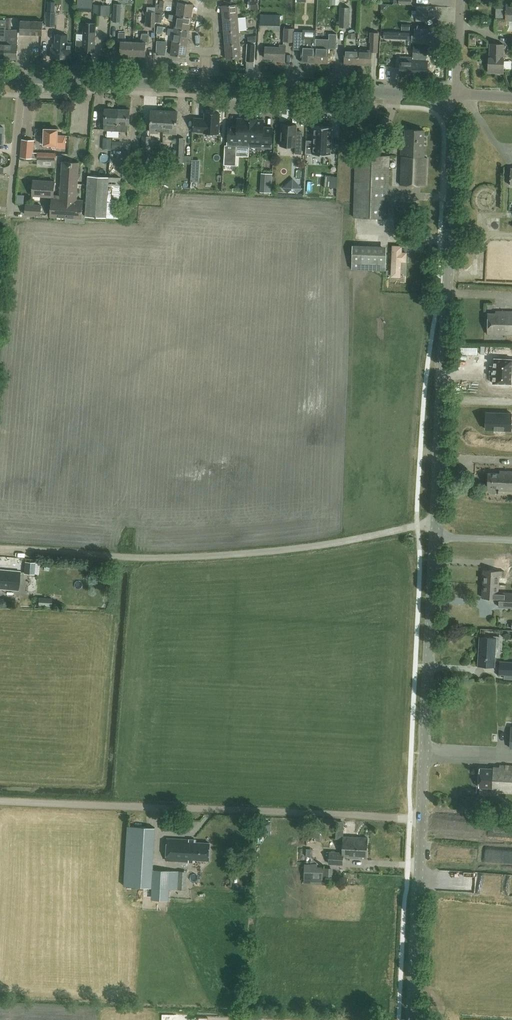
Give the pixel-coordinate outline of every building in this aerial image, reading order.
[(92,4),(92,0),(78,0),(77,3),(77,10),(91,11),(92,4)] [(177,15),(192,17),(194,4),(179,1),(177,15)] [(121,4),(113,3),(113,21),(121,22),(121,8),(121,4)] [(105,15),(105,5),(94,4),(93,14),(105,15)] [(223,19),(238,17),(237,4),(222,5),(223,19)] [(494,28),(496,28),(496,32),(505,32),(505,21),(506,21),(506,20),(511,21),(511,6),(506,6),(506,18),(503,18),(503,17),(496,17),(495,17),(494,28)] [(417,10),(417,20),(428,21),(428,10),(417,10)] [(55,11),(48,11),(47,26),(55,26),(55,11)] [(175,28),(190,30),(192,17),(177,15),(175,28)] [(224,32),(239,31),(238,17),(223,19),(224,32)] [(110,18),(106,20),(109,29),(114,28),(110,18)] [(21,19),(20,33),(42,34),(43,20),(21,19)] [(77,49),(82,50),(94,51),(96,23),(84,22),(83,40),(77,40),(77,49)] [(293,42),(294,28),(284,27),(283,41),(293,42)] [(173,41),(188,43),(190,30),(175,28),(173,41)] [(5,29),(4,58),(17,58),(18,30),(6,29),(5,29)] [(412,43),(415,43),(434,43),(435,29),(415,29),(415,36),(413,36),(412,43)] [(373,48),(380,49),(382,31),(375,30),(373,48)] [(225,45),(240,44),(239,31),(224,32),(225,45)] [(314,62),(316,38),(303,37),(303,32),(294,31),(294,46),(301,46),(301,62),(314,62)] [(132,54),(133,42),(126,41),(124,33),(118,32),(118,41),(120,41),(120,54),(132,54)] [(133,42),(132,54),(145,55),(146,42),(149,43),(149,33),(142,33),(141,42),(133,42)] [(316,38),(314,62),(328,63),(329,48),(336,48),(337,34),(329,33),(329,39),(316,38)] [(51,47),(51,57),(66,58),(67,35),(56,34),(55,47),(51,47)] [(157,40),(156,54),(165,55),(167,41),(157,40)] [(188,43),(173,41),(171,54),(186,56),(188,43)] [(249,60),(257,60),(258,44),(250,43),(249,60)] [(490,43),(490,57),(489,57),(488,68),(488,73),(503,73),(503,68),(504,43),(490,43)] [(240,44),(225,45),(226,58),(241,57),(240,44)] [(279,58),(279,61),(285,61),(286,45),(279,45),(279,47),(265,46),(265,58),(279,58)] [(413,46),(413,57),(414,57),(413,76),(426,77),(427,60),(427,47),(413,46)] [(358,65),(358,49),(345,49),(344,64),(358,65)] [(358,49),(358,65),(371,65),(372,50),(358,49)] [(414,57),(413,57),(401,56),(400,76),(413,76),(414,57)] [(390,80),(390,70),(382,70),(382,80),(390,80)] [(29,121),(38,121),(39,108),(30,107),(29,121)] [(118,123),(119,108),(105,108),(104,123),(105,123),(104,129),(108,129),(107,136),(113,136),(113,130),(113,128),(116,128),(117,123),(118,123)] [(113,130),(113,136),(118,136),(119,131),(128,131),(128,124),(129,124),(130,109),(119,108),(118,123),(117,123),(116,128),(113,128),(113,130)] [(163,130),(164,110),(151,110),(150,132),(158,132),(158,130),(163,130)] [(164,110),(163,130),(169,130),(169,132),(177,133),(177,111),(164,110)] [(204,133),(218,133),(219,112),(205,112),(205,120),(201,119),(194,118),(193,131),(204,131),(204,133)] [(227,145),(249,146),(251,118),(244,118),(244,119),(238,118),(237,129),(228,129),(229,125),(228,125),(227,145)] [(257,118),(251,118),(249,146),(271,148),(272,127),(272,131),(263,131),(263,120),(257,119),(257,118)] [(295,141),(296,130),(296,124),(291,124),(292,123),(285,122),(285,124),(280,124),(279,145),(295,146),(295,153),(300,153),(301,141),(295,141)] [(306,140),(305,153),(330,154),(332,127),(314,126),(313,140),(306,140)] [(44,144),(56,144),(56,147),(65,147),(66,135),(57,135),(58,129),(45,128),(44,138),(41,138),(41,143),(44,143),(44,144)] [(424,130),(405,129),(405,144),(401,144),(400,184),(426,185),(427,157),(425,156),(425,148),(424,148),(424,130)] [(142,135),(142,152),(141,169),(149,169),(150,153),(151,136),(142,135)] [(171,153),(170,166),(170,170),(182,170),(182,166),(184,137),(175,137),(175,154),(171,153)] [(107,149),(124,148),(124,140),(107,142),(107,149)] [(394,152),(394,141),(386,140),(385,151),(394,152)] [(356,154),(354,216),(388,217),(390,155),(356,154)] [(62,161),(60,195),(53,194),(52,196),(51,216),(82,217),(83,199),(76,199),(78,162),(62,161)] [(106,217),(108,176),(88,175),(86,216),(106,217)] [(108,176),(106,217),(118,218),(120,177),(108,176)] [(239,178),(238,190),(246,190),(246,179),(239,178)] [(32,194),(52,196),(53,194),(54,181),(33,179),(32,194)] [(492,207),(496,198),(488,195),(484,203),(492,207)] [(41,216),(41,204),(25,203),(24,215),(41,216)] [(352,245),(351,269),(386,270),(387,246),(352,245)] [(401,252),(401,246),(393,246),(392,276),(400,276),(401,261),(406,261),(406,253),(401,252)] [(488,334),(511,334),(511,311),(501,311),(500,313),(496,312),(496,313),(488,313),(488,334)] [(510,384),(511,366),(511,359),(494,358),(493,383),(510,384)] [(487,412),(486,429),(511,430),(511,413),(487,412)] [(499,489),(511,490),(511,471),(500,470),(500,473),(488,472),(488,486),(499,487),(499,489)] [(499,584),(499,576),(511,577),(511,559),(509,559),(508,571),(484,570),(483,583),(499,584)] [(19,571),(0,569),(0,588),(17,590),(19,571)] [(507,592),(498,592),(499,584),(483,583),(482,597),(498,598),(497,605),(511,606),(511,592),(507,591),(507,592)] [(38,605),(51,606),(51,597),(38,597),(38,605)] [(479,665),(494,666),(496,637),(480,636),(479,665)] [(511,675),(511,661),(500,661),(499,674),(505,674),(511,675)] [(500,765),(499,768),(480,767),(479,787),(493,788),(493,791),(511,792),(511,766),(500,765)] [(189,830),(190,820),(171,819),(171,829),(189,830)] [(179,880),(179,871),(152,869),(155,828),(128,826),(124,885),(152,887),(151,899),(169,901),(169,888),(178,889),(179,880)] [(367,837),(343,836),(344,828),(338,828),(338,839),(343,839),(342,852),(329,852),(329,864),(343,864),(343,857),(366,858),(367,837)] [(193,859),(207,860),(208,843),(194,842),(194,840),(168,838),(167,859),(193,861),(193,859)] [(322,879),(322,869),(317,868),(317,864),(311,864),(311,878),(322,879)] [(347,865),(347,876),(361,876),(361,865),(347,865)] [(323,867),(323,876),(332,877),(333,868),(323,867)]
